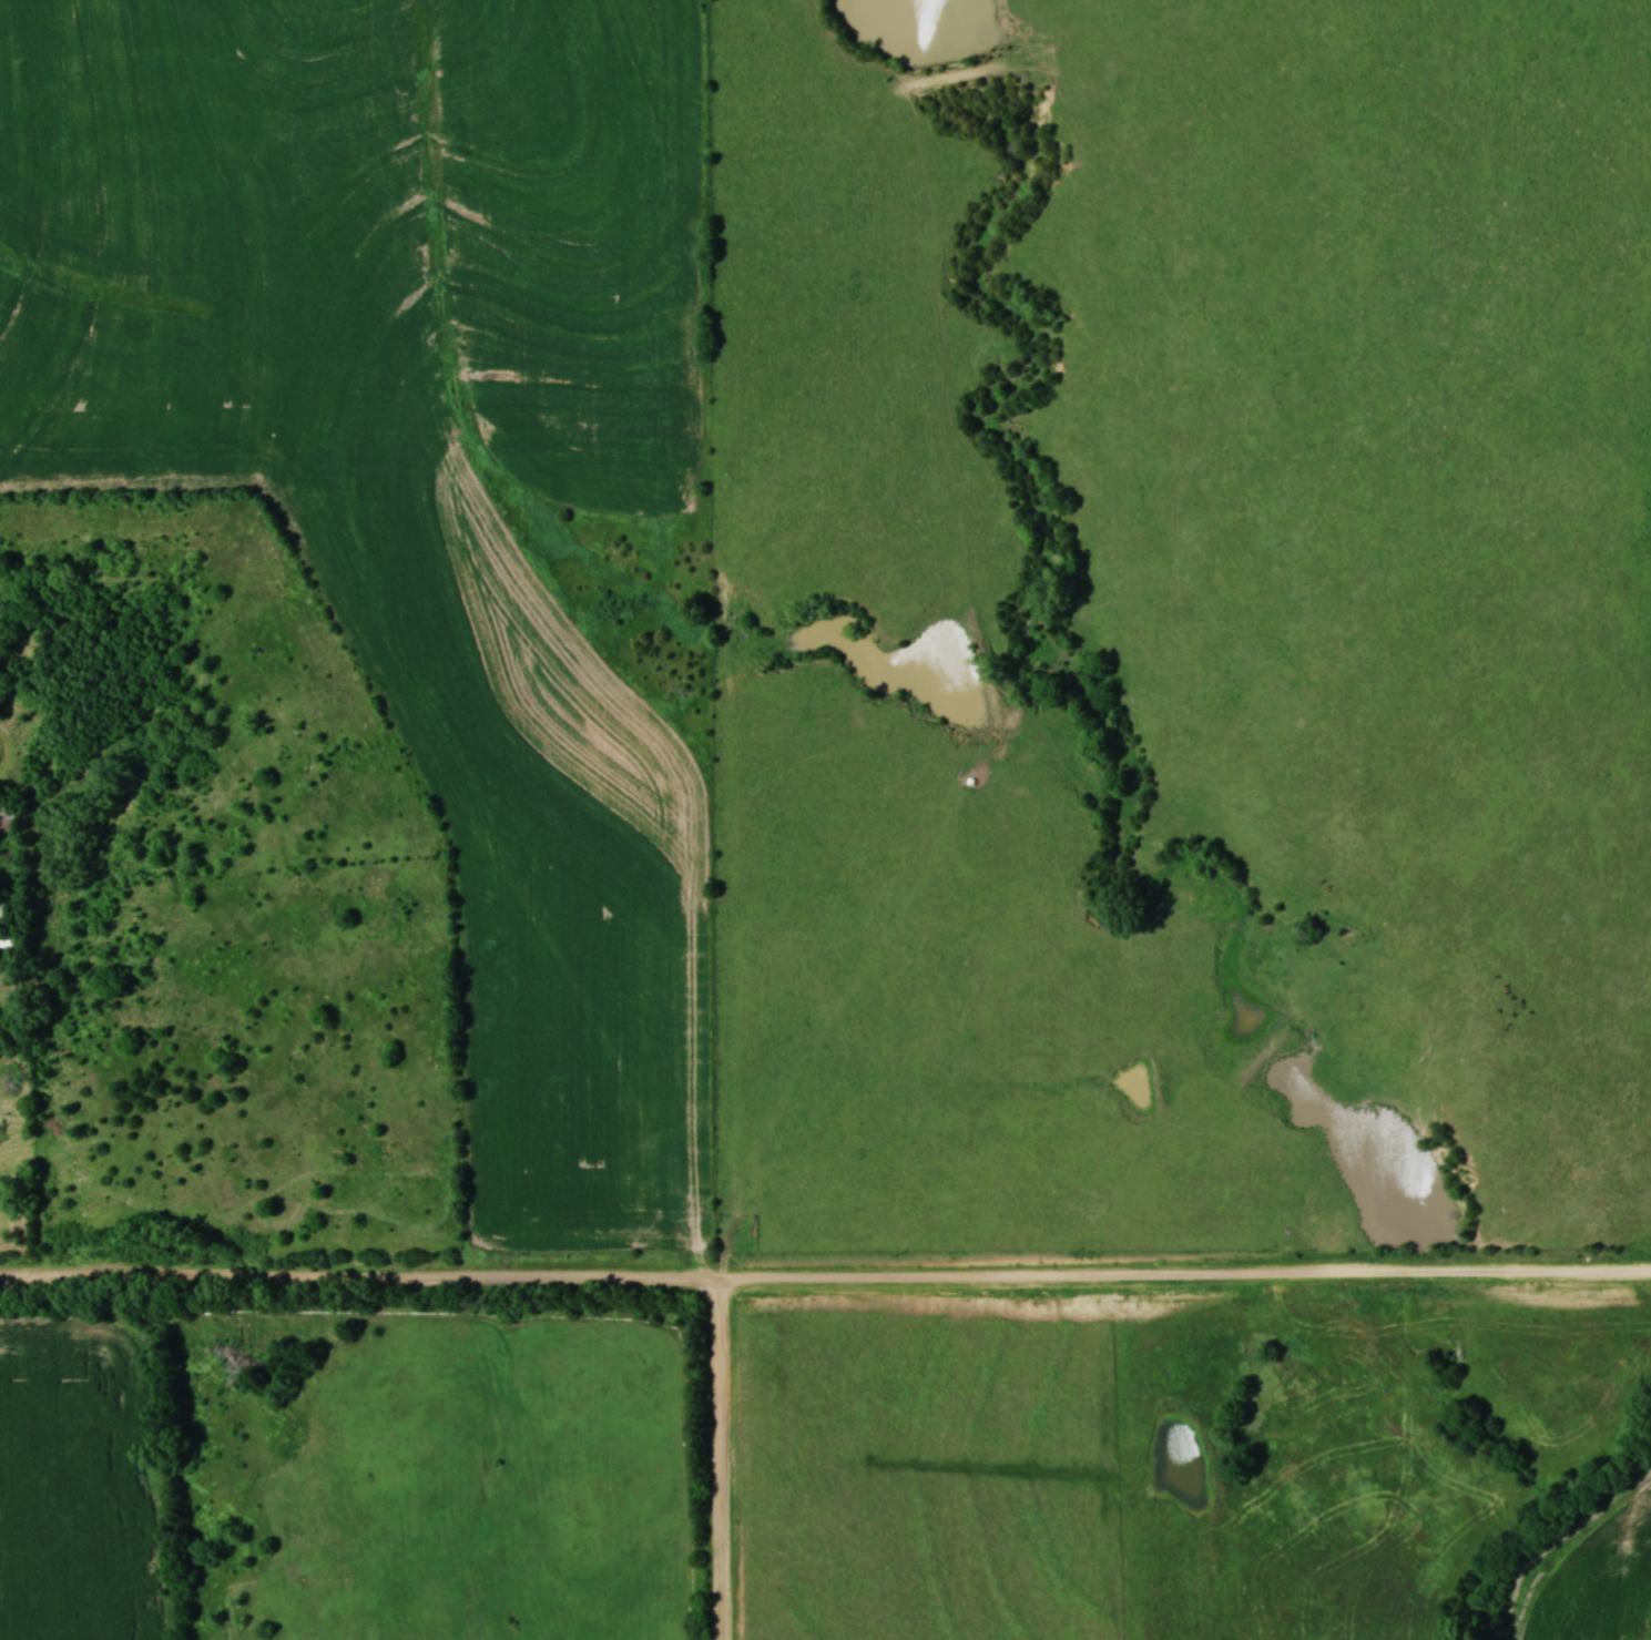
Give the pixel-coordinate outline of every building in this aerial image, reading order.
[(14,804),(0,805),(0,819),(15,818),(14,804)] [(9,931),(9,899),(0,899),(0,931),(9,931)]
